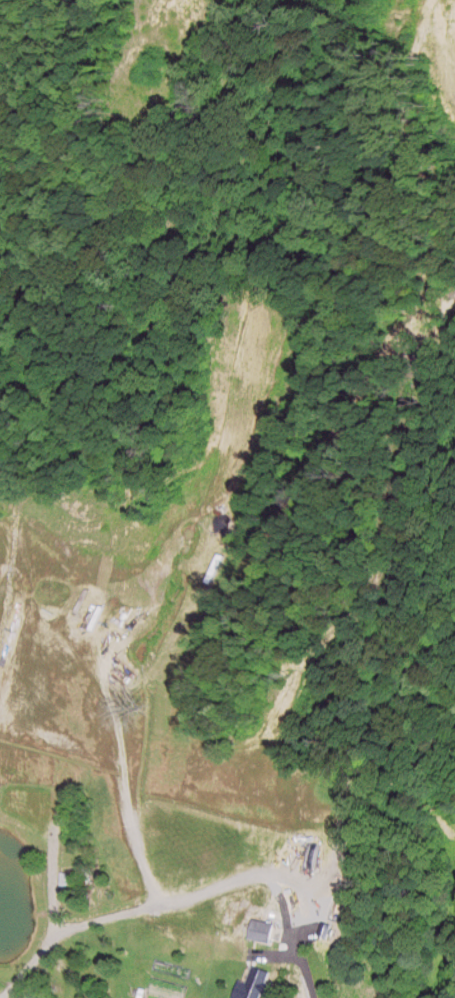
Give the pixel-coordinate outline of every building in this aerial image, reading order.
[(246,940),(269,944),(272,925),(249,922),(246,940)] [(250,968),(244,985),(239,983),(234,997),(260,997),(268,974),(250,968)]
